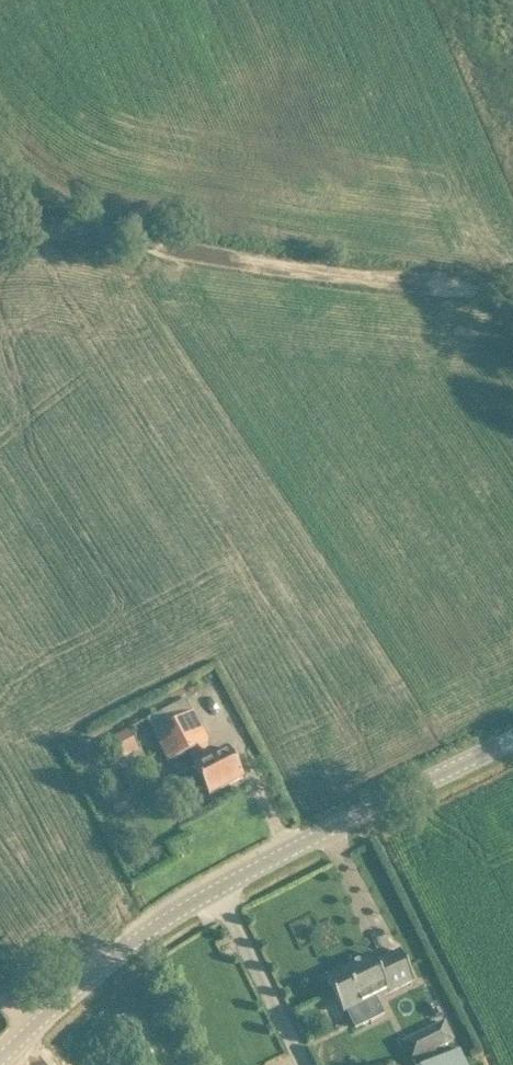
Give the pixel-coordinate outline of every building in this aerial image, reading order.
[(162,726),(195,711),(189,699),(157,714),(162,726)] [(192,713),(154,734),(169,763),(189,752),(196,766),(194,767),(195,769),(177,778),(182,787),(185,790),(189,792),(193,793),(197,792),(205,788),(209,796),(243,778),(233,759),(228,749),(213,757),(206,743),(208,742),(192,713)] [(109,738),(118,759),(139,749),(129,728),(109,738)] [(347,1011),(355,1030),(385,1015),(376,997),(384,993),(385,996),(390,993),(415,981),(400,951),(376,963),(372,956),(326,978),(343,1013),(347,1011)] [(404,1038),(412,1059),(458,1040),(450,1020),(404,1038)] [(460,1054),(456,1043),(426,1054),(430,1064),(431,1064),(460,1054)]
